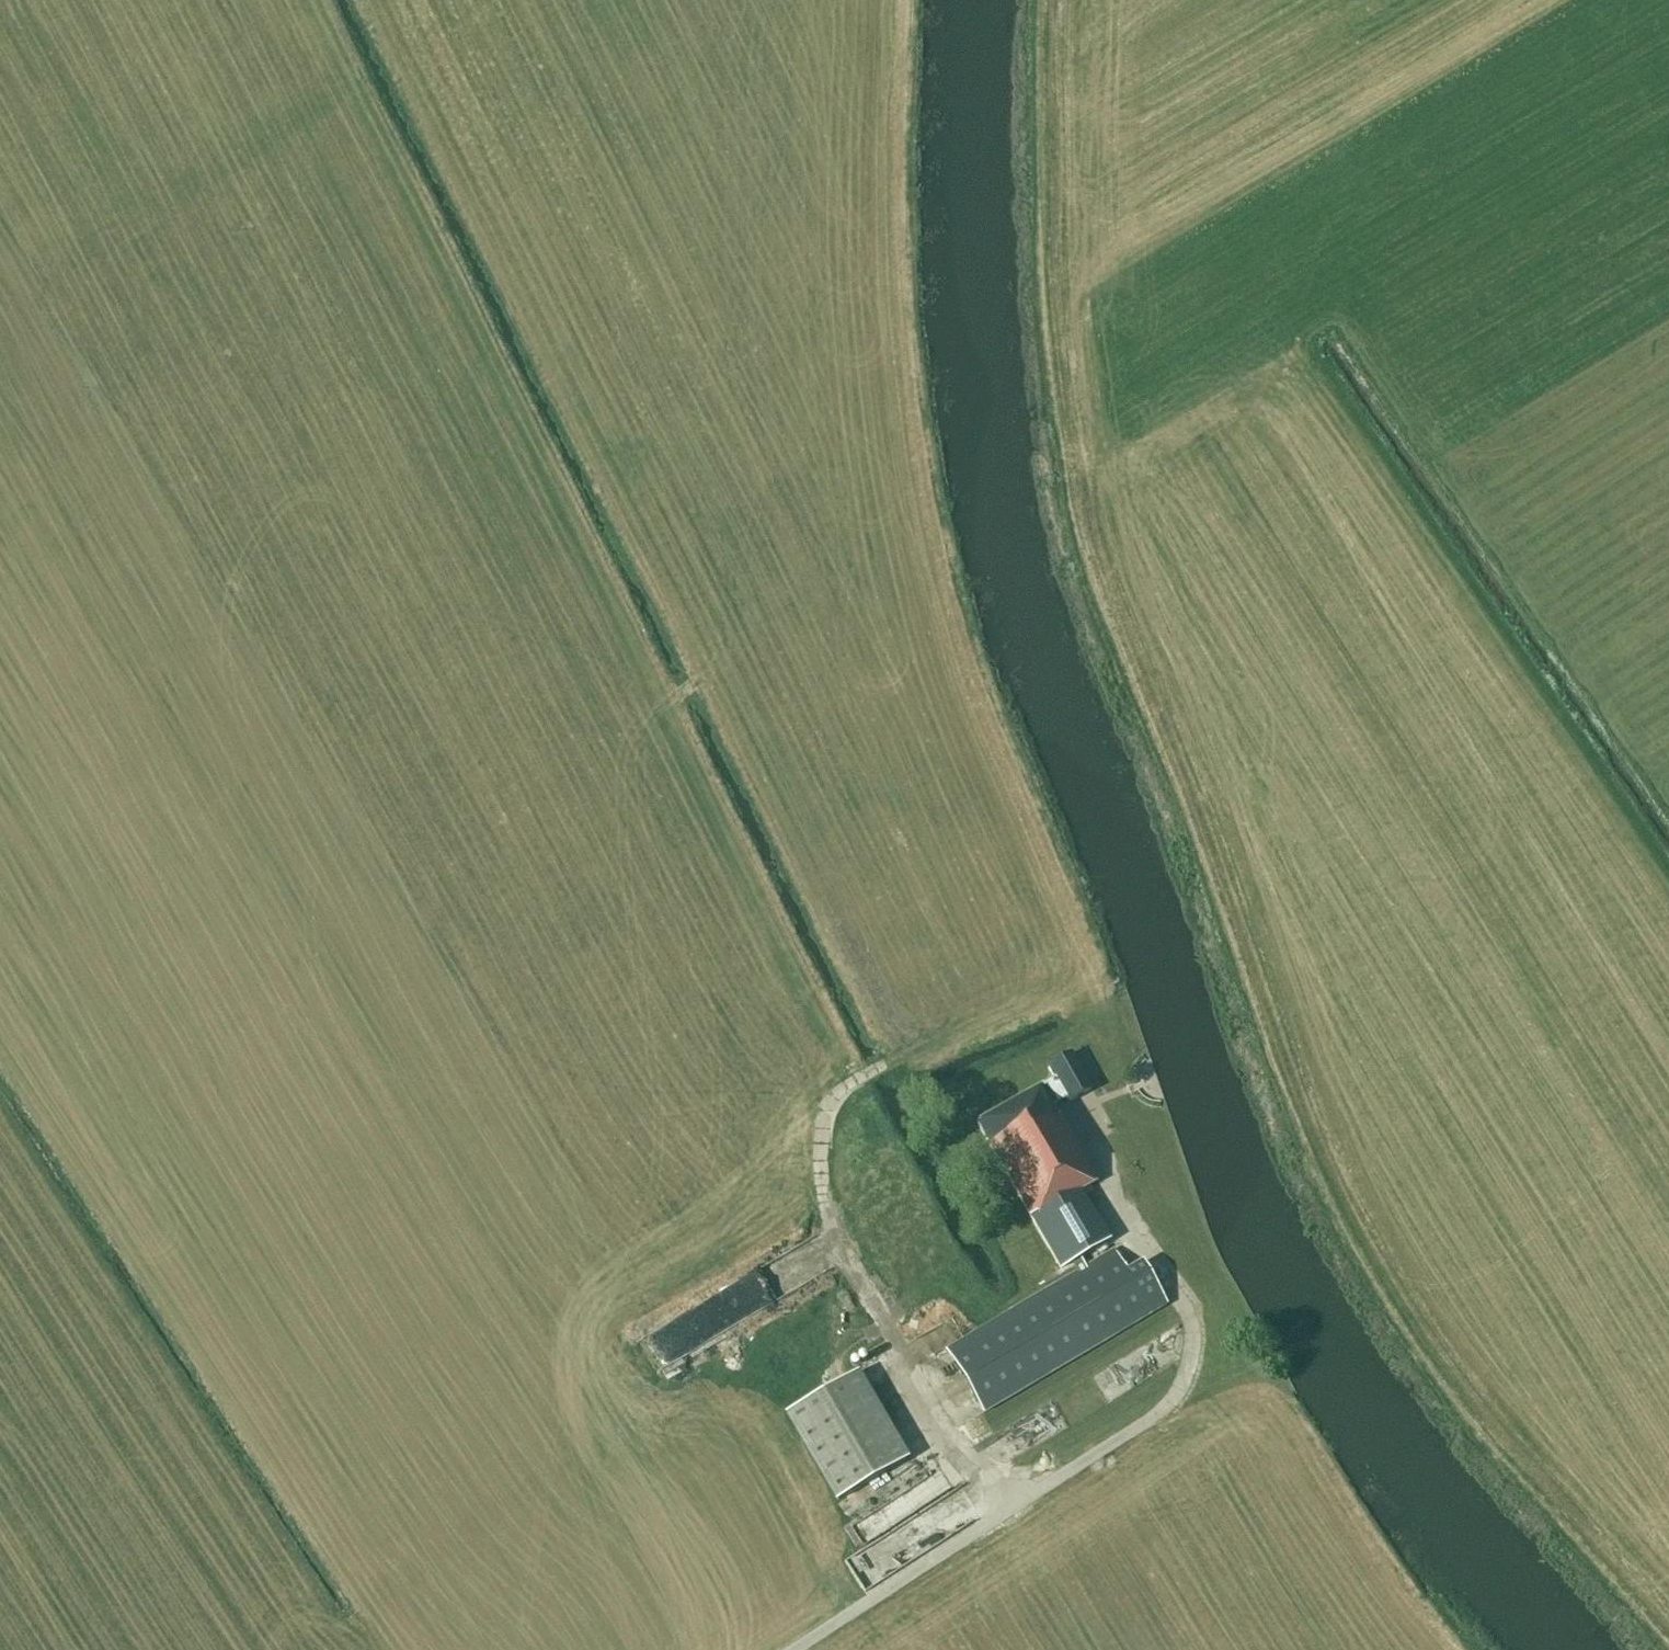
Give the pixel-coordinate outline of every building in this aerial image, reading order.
[(1052,1078),(976,1122),(1060,1269),(1072,1262),(1079,1274),(1012,1313),(946,1352),(982,1413),(1048,1373),(1167,1304),(1141,1261),(1125,1270),(1115,1253),(1085,1270),(1078,1258),(1090,1251),(1074,1224),(1092,1214),(1079,1191),(1097,1180),(1059,1114),(1056,1115),(1051,1108),(1065,1100),(1067,1104),(1093,1089),(1072,1052),(1046,1067),(1052,1078)] [(794,1244),(755,1269),(775,1300),(814,1275),(794,1244)] [(644,1334),(664,1364),(701,1339),(681,1310),(644,1334)] [(1152,1349),(1137,1357),(1146,1375),(1161,1367),(1152,1349)] [(908,1459),(857,1372),(783,1415),(834,1502),(908,1459)]
